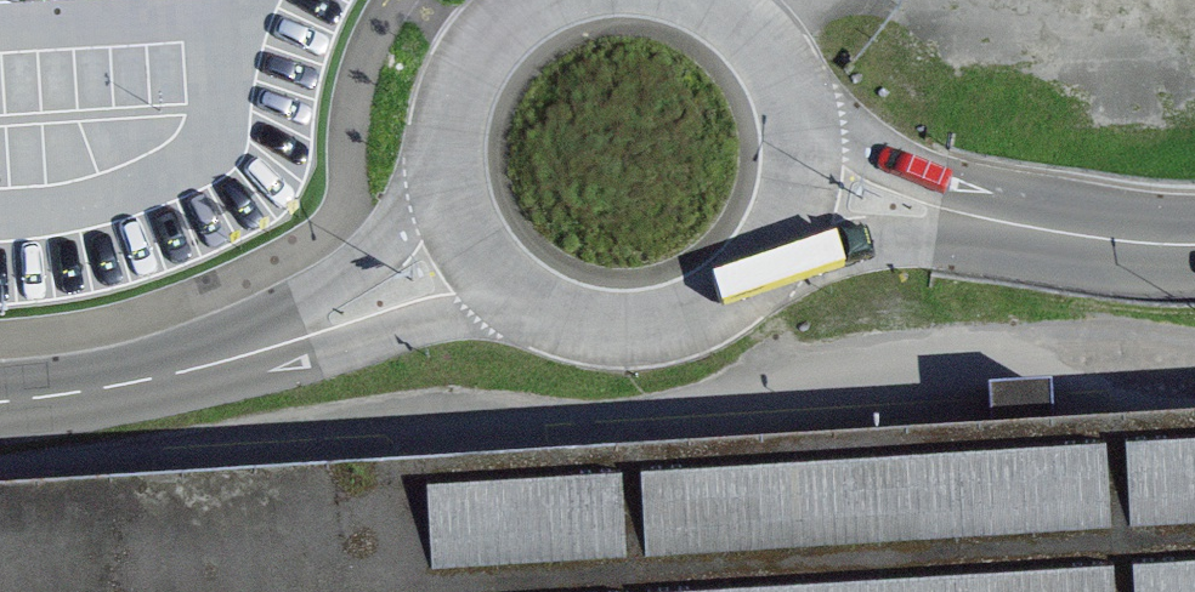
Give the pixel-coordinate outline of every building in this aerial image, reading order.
[(0,515),(0,591),(1194,591),(1194,445),(0,515)]
